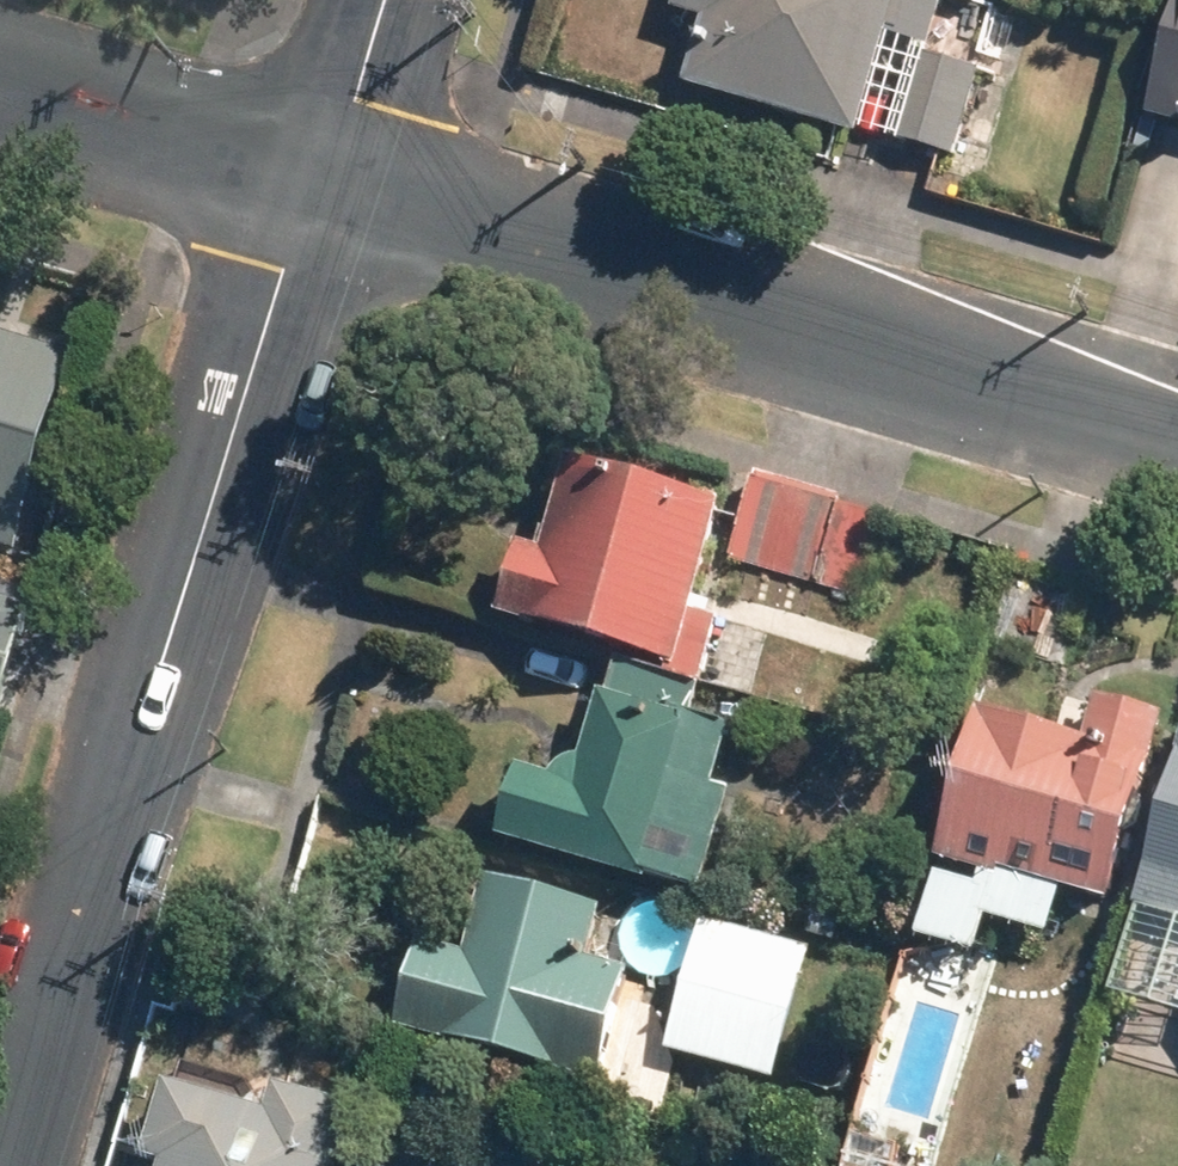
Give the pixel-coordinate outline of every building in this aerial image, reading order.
[(674,14),(701,23),(683,88),(858,139),(861,131),(953,157),(977,78),(929,63),(946,0),(678,0),(674,14)] [(1166,109),(1177,112),(1177,66),(1166,109)] [(0,340),(0,547),(15,552),(72,361),(0,340)] [(519,532),(497,606),(666,656),(663,665),(700,675),(719,612),(689,603),(723,489),(568,443),(540,538),(519,532)] [(751,479),(726,563),(835,595),(860,511),(751,479)] [(20,610),(0,605),(0,679),(20,610)] [(681,716),(692,683),(617,660),(606,693),(595,691),(575,758),(574,758),(570,760),(565,760),(561,763),(557,765),(554,768),(551,772),(549,777),(515,768),(494,836),(643,881),(644,871),(701,888),(729,791),(707,785),(723,729),(681,716)] [(980,695),(937,848),(982,861),(979,872),(938,860),(920,924),(978,941),(989,904),(1052,923),(1064,877),(1110,890),(1163,698),(1101,681),(1088,727),(980,695)] [(1154,892),(1177,900),(1177,819),(1154,892)] [(419,932),(396,1022),(598,1073),(625,962),(587,955),(603,895),(484,866),(464,944),(419,932)] [(703,913),(665,1043),(771,1075),(809,943),(703,913)] [(857,970),(848,1002),(886,1011),(895,980),(857,970)] [(345,1093),(270,1073),(264,1099),(163,1071),(142,1148),(160,1152),(157,1165),(324,1165),(345,1093)]
